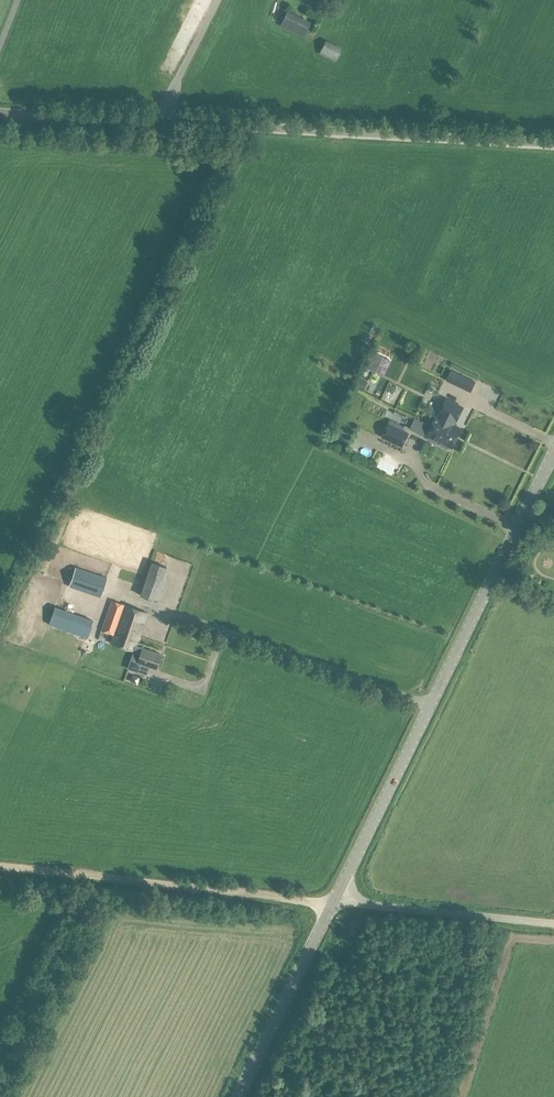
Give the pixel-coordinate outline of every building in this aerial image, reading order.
[(280,25),(304,36),(311,22),(287,10),(280,25)] [(342,48),(326,40),(319,53),(336,61),(342,48)] [(374,352),(367,367),(377,372),(384,357),(374,352)] [(464,376),(459,386),(471,392),(476,382),(464,376)] [(359,378),(355,385),(365,390),(368,382),(359,378)] [(384,397),(398,402),(404,385),(390,380),(384,397)] [(438,411),(437,394),(425,395),(426,412),(438,411)] [(432,414),(427,423),(457,438),(462,429),(454,425),(456,420),(457,420),(463,407),(447,399),(440,412),(441,412),(439,417),(432,414)] [(416,418),(411,428),(423,434),(423,433),(430,437),(429,438),(430,440),(436,443),(438,442),(438,440),(442,442),(441,444),(441,446),(447,448),(449,448),(450,446),(453,447),(457,438),(427,423),(416,418)] [(389,424),(383,436),(403,446),(409,433),(389,424)] [(152,600),(162,566),(149,562),(139,596),(152,600)] [(229,613),(238,587),(172,564),(165,583),(164,582),(162,590),(229,613)] [(69,586),(100,597),(107,578),(76,567),(69,586)] [(134,649),(136,645),(147,612),(112,600),(102,630),(115,634),(112,642),(134,649)] [(87,636),(92,620),(58,609),(53,624),(87,636)] [(161,654),(136,645),(134,649),(141,652),(137,662),(156,669),(161,654)] [(133,675),(131,681),(137,684),(139,677),(133,675)] [(157,682),(155,690),(161,691),(164,683),(157,682)]
